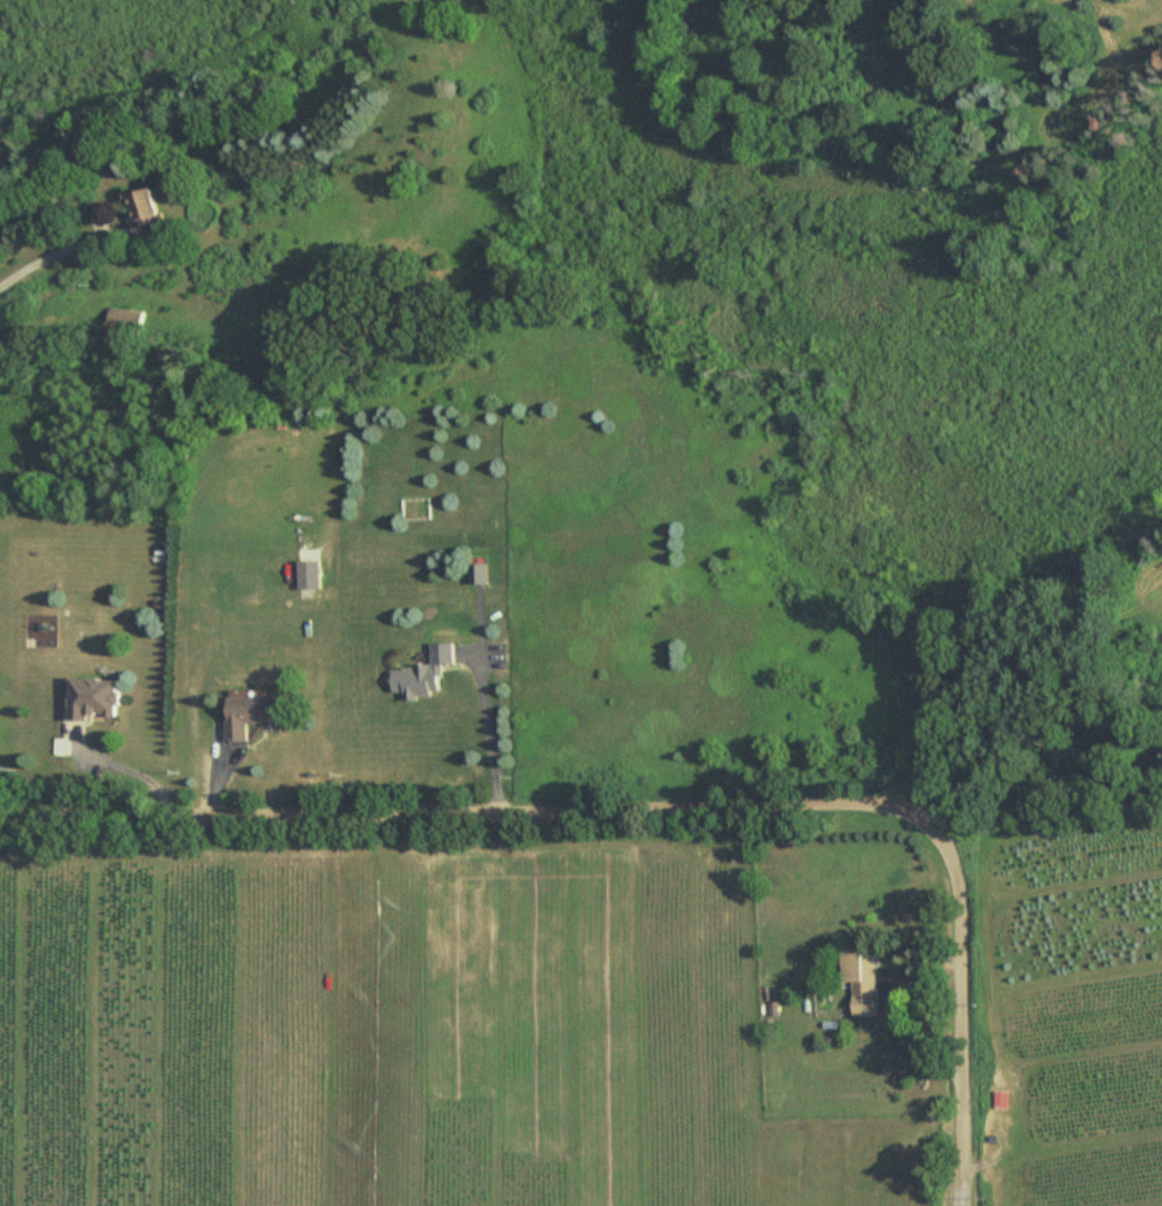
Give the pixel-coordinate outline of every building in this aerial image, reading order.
[(132,196),(144,241),(173,233),(161,189),(132,196)] [(142,310),(103,310),(103,336),(142,336),(142,310)] [(324,561),(300,561),(300,590),(324,590),(324,561)] [(489,563),(470,563),(470,585),(489,585),(489,563)] [(439,644),(439,667),(398,667),(398,693),(407,693),(407,698),(448,698),(448,664),(461,664),(461,644),(439,644)] [(72,718),(121,721),(123,681),(75,679),(72,718)] [(255,724),(291,724),(291,698),(232,698),(232,742),(255,742),(255,724)] [(838,951),(875,950),(876,1010),(859,1011),(859,985),(839,985),(838,951)] [(1001,1111),(999,1095),(986,1096),(987,1112),(1001,1111)]
